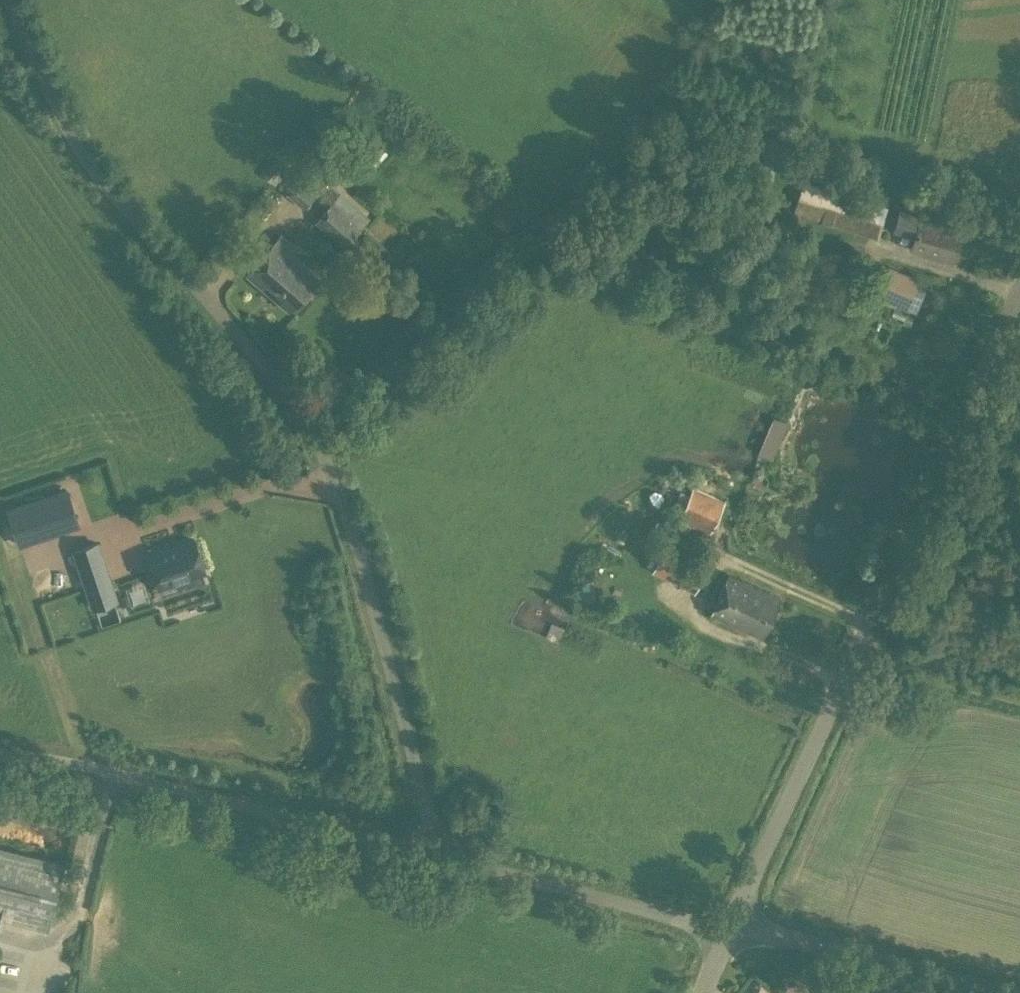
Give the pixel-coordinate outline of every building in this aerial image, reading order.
[(284,193),(303,209),(319,191),(300,175),(293,184),(287,179),(281,187),(285,191),(284,193)] [(878,239),(887,206),(803,180),(793,213),(878,239)] [(344,245),(369,219),(340,191),(315,218),(344,245)] [(910,248),(952,260),(961,230),(920,217),(910,248)] [(909,233),(911,223),(893,219),(891,228),(909,233)] [(906,247),(908,233),(889,231),(888,245),(906,247)] [(289,310),(317,277),(275,240),(246,273),(289,310)] [(888,266),(875,296),(916,312),(924,292),(914,287),(918,279),(888,266)] [(773,457),(788,421),(771,414),(757,450),(773,457)] [(80,526),(67,487),(6,507),(18,546),(80,526)] [(710,532),(724,500),(694,487),(680,519),(710,532)] [(159,579),(212,562),(203,534),(150,552),(159,579)] [(655,575),(690,590),(695,579),(660,563),(655,575)] [(81,573),(92,609),(119,601),(107,565),(81,573)] [(711,613),(762,635),(779,596),(728,574),(711,613)] [(127,584),(130,602),(146,599),(143,581),(127,584)] [(0,848),(0,916),(48,928),(64,864),(0,848)]
